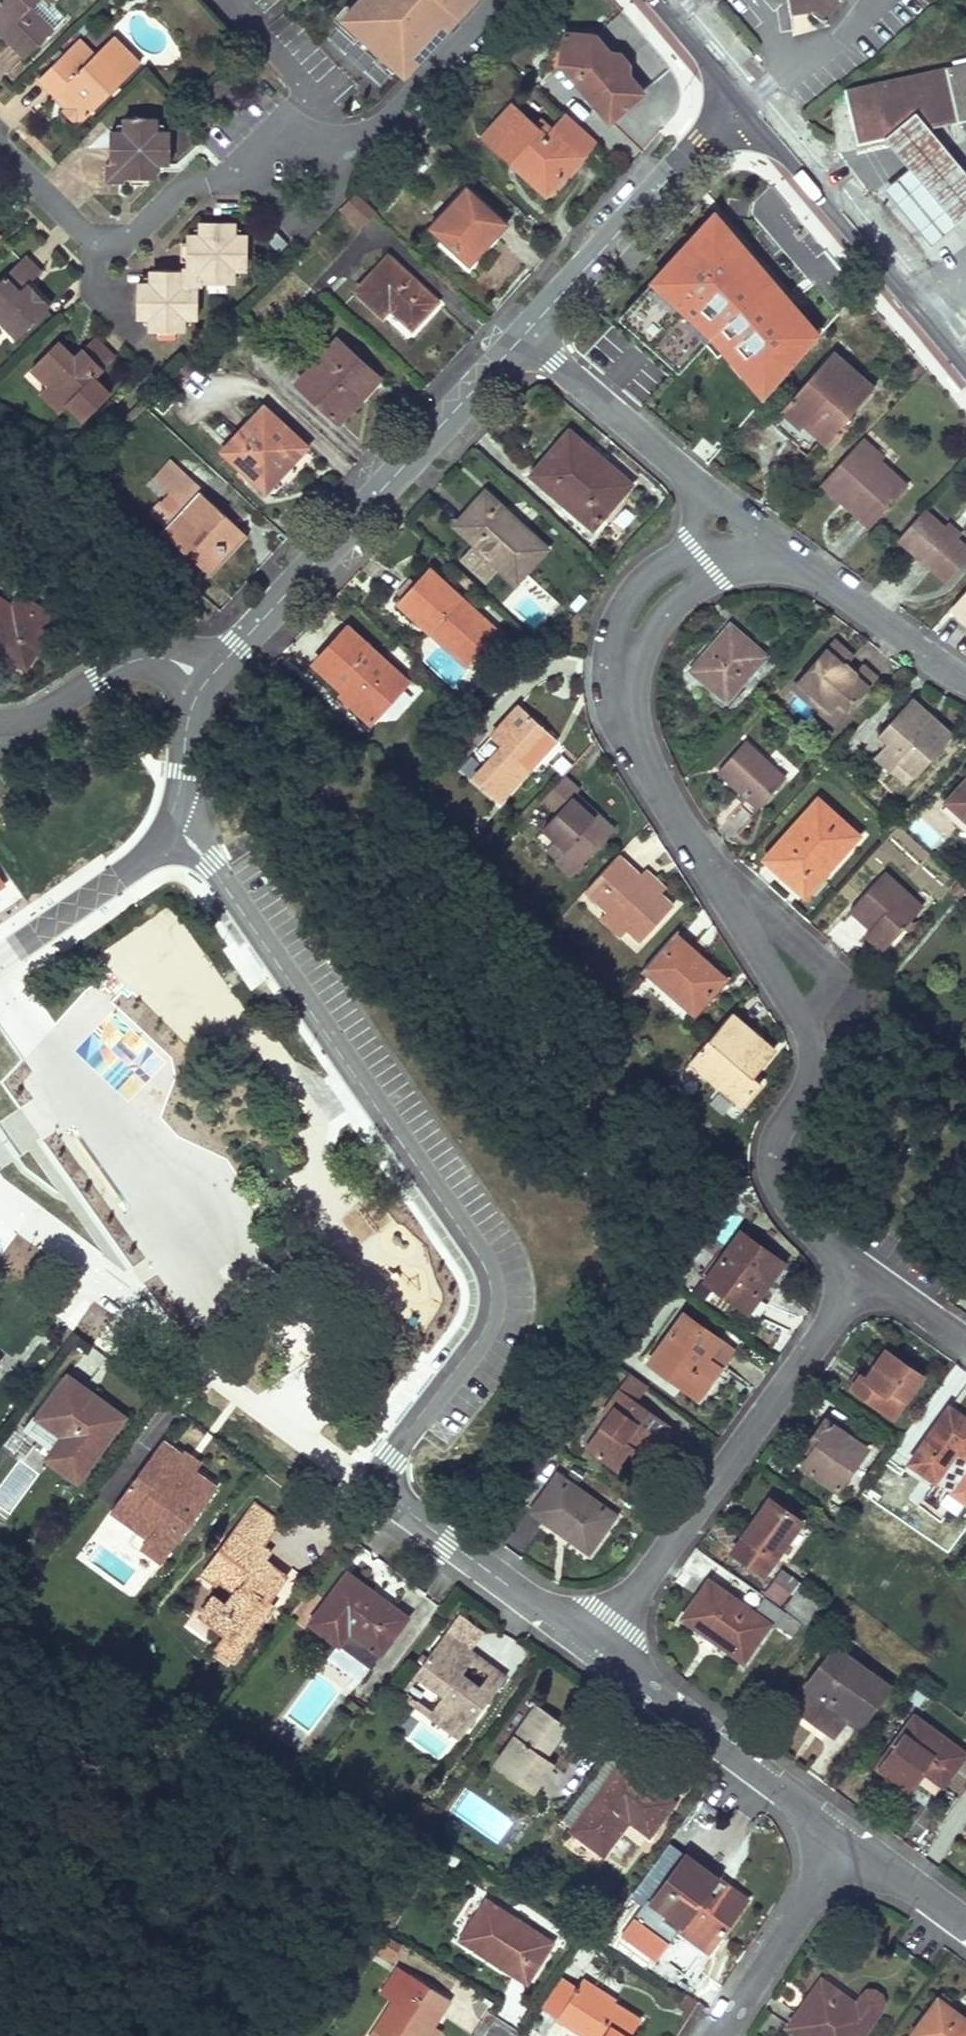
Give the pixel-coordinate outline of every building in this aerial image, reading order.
[(14,36),(10,41),(26,57),(53,31),(52,30),(65,17),(49,2),(51,0),(0,0),(0,21),(14,36)] [(348,14),(409,70),(473,0),(361,0),(348,14)] [(811,11),(822,19),(836,0),(788,0),(790,13),(811,11)] [(0,21),(0,31),(10,41),(14,36),(0,21)] [(609,120),(643,92),(594,35),(564,33),(562,46),(561,63),(609,120)] [(66,53),(39,79),(56,96),(59,93),(66,101),(63,103),(81,122),(140,64),(114,37),(82,69),(66,53)] [(562,46),(554,45),(552,62),(561,63),(562,46)] [(856,145),(884,138),(929,128),(965,119),(965,62),(844,91),(856,145)] [(59,93),(56,96),(63,103),(66,101),(59,93)] [(511,105),(483,136),(510,161),(515,156),(550,188),(567,171),(569,173),(585,156),(584,155),(595,142),(570,119),(557,134),(552,129),(541,120),(535,127),(511,105)] [(565,115),(552,129),(557,134),(570,119),(565,115)] [(156,117),(124,117),(124,131),(110,131),(110,162),(105,162),(106,182),(125,182),(125,177),(156,177),(156,163),(170,163),(170,131),(156,131),(156,117)] [(929,128),(884,138),(909,167),(883,189),(929,244),(965,214),(965,172),(929,128)] [(435,146),(442,139),(432,130),(425,138),(435,146)] [(515,156),(510,161),(546,194),(550,188),(515,156)] [(507,223),(467,186),(429,226),(469,264),(507,223)] [(355,192),(341,207),(360,225),(374,210),(355,192)] [(822,334),(716,208),(613,318),(646,349),(676,378),(708,342),(762,402),(822,334)] [(234,222),(201,221),(201,235),(187,235),(187,266),(182,266),(182,270),(151,269),(151,284),(137,283),(137,316),(151,316),(150,330),(183,330),(183,317),(198,317),(198,286),(202,286),(202,282),(233,282),(233,268),(247,268),(248,236),(234,236),(234,222)] [(279,252),(288,243),(274,229),(265,238),(279,252)] [(0,280),(0,320),(1,322),(5,318),(20,334),(49,306),(28,284),(41,271),(25,255),(0,280)] [(390,308),(412,328),(437,301),(388,256),(356,291),(382,315),(390,308)] [(20,334),(5,318),(1,322),(17,338),(20,334)] [(48,385),(41,392),(60,412),(67,404),(84,420),(111,393),(94,377),(114,357),(95,337),(75,358),(58,342),(31,369),(48,385)] [(336,338),(295,383),(338,422),(352,406),(349,403),(375,374),(336,338)] [(801,428),(804,424),(829,447),(854,418),(850,415),(875,387),(833,350),(780,410),(801,428)] [(349,403),(352,406),(379,377),(375,374),(349,403)] [(143,405),(139,402),(117,423),(121,427),(143,405)] [(265,490),(306,446),(264,406),(222,451),(265,490)] [(592,528),(626,488),(587,454),(591,450),(568,430),(536,468),(566,494),(561,500),(592,528)] [(870,526),(907,486),(880,461),(878,463),(869,462),(865,459),(875,449),(863,438),(821,482),(829,489),(844,488),(858,501),(859,516),(870,526)] [(878,452),(875,449),(865,459),(869,462),(878,463),(880,461),(875,456),(878,452)] [(630,483),(591,450),(587,454),(626,488),(630,483)] [(163,531),(202,568),(239,528),(171,464),(158,478),(187,506),(163,531)] [(566,494),(536,468),(530,474),(561,500),(566,494)] [(844,488),(829,489),(859,516),(858,501),(844,488)] [(516,581),(546,548),(520,525),(517,527),(512,523),(515,520),(485,492),(455,525),(516,581)] [(898,538),(947,581),(965,560),(965,549),(956,539),(942,528),(923,511),(898,538)] [(946,523),(942,528),(956,539),(960,535),(946,523)] [(239,528),(202,568),(210,576),(247,536),(239,528)] [(428,568),(398,601),(431,632),(437,625),(444,630),(441,633),(472,661),(498,633),(428,568)] [(951,607),(965,621),(965,590),(951,607)] [(19,598),(12,609),(29,620),(36,608),(19,598)] [(24,666),(54,619),(36,608),(29,620),(12,609),(0,602),(0,651),(24,666)] [(747,638),(730,623),(689,669),(727,702),(767,656),(753,644),(748,649),(742,643),(747,638)] [(444,630),(437,625),(431,632),(468,665),(472,661),(441,633),(444,630)] [(348,626),(313,663),(344,691),(341,695),(370,722),(407,682),(348,626)] [(748,649),(753,644),(747,638),(742,643),(748,649)] [(834,640),(799,681),(824,703),(818,710),(834,724),(850,706),(848,705),(852,700),(854,701),(876,676),(863,665),(854,674),(844,665),(852,655),(834,640)] [(799,681),(793,688),(818,710),(824,703),(799,681)] [(910,698),(879,733),(888,741),(875,755),(908,784),(951,735),(933,719),(928,724),(920,717),(925,711),(910,698)] [(519,705),(475,752),(486,762),(473,777),(499,801),(529,768),(526,766),(533,758),(536,760),(556,739),(519,705)] [(925,711),(920,717),(928,724),(933,719),(925,711)] [(744,741),(718,770),(747,797),(758,807),(785,778),(744,741)] [(526,766),(529,768),(536,760),(533,758),(526,766)] [(563,776),(542,799),(558,812),(543,827),(545,829),(566,850),(559,857),(555,861),(571,876),(614,830),(597,814),(593,818),(571,797),(574,794),(578,790),(563,776)] [(947,801),(965,819),(965,785),(964,783),(947,801)] [(574,794),(571,797),(593,818),(597,814),(574,794)] [(747,797),(740,804),(751,815),(758,807),(747,797)] [(856,835),(819,801),(767,859),(796,886),(808,873),(815,880),(856,835)] [(566,850),(545,829),(538,837),(559,857),(566,850)] [(617,855),(585,889),(607,909),(601,917),(621,935),(628,928),(640,940),(672,906),(659,894),(639,875),(617,855)] [(645,869),(639,875),(659,894),(665,888),(645,869)] [(884,872),(857,901),(878,919),(870,927),(865,933),(883,950),(906,925),(904,924),(908,919),(910,921),(922,907),(884,872)] [(808,873),(796,886),(804,892),(815,880),(808,873)] [(857,901),(850,909),(870,927),(878,919),(857,901)] [(858,939),(867,924),(850,914),(841,929),(858,939)] [(695,1012),(725,979),(675,934),(645,968),(695,1012)] [(731,1013),(690,1061),(742,1105),(761,1083),(752,1075),(773,1050),(731,1013)] [(740,1231),(719,1260),(704,1280),(748,1311),(756,1317),(766,1303),(758,1297),(752,1292),(767,1273),(773,1277),(783,1263),(740,1231)] [(431,1285),(430,1248),(383,1249),(384,1286),(431,1285)] [(719,1260),(714,1257),(700,1276),(704,1280),(719,1260)] [(767,1273),(752,1292),(758,1297),(773,1277),(767,1273)] [(650,1361),(649,1362),(698,1397),(733,1349),(684,1313),(659,1349),(650,1361)] [(643,1356),(650,1361),(659,1349),(652,1344),(643,1356)] [(886,1350),(866,1378),(860,1373),(850,1387),(893,1417),(923,1375),(886,1350)] [(66,1376),(37,1417),(62,1436),(46,1458),(78,1480),(124,1417),(92,1394),(90,1398),(82,1392),(84,1388),(66,1376)] [(92,1394),(84,1388),(82,1392),(90,1398),(92,1394)] [(619,1390),(603,1413),(609,1417),(587,1448),(619,1471),(635,1448),(641,1453),(653,1435),(666,1444),(676,1430),(619,1390)] [(909,1462),(937,1481),(953,1459),(950,1457),(954,1452),(957,1454),(965,1460),(965,1459),(965,1419),(949,1406),(909,1462)] [(825,1419),(805,1448),(811,1452),(802,1465),(837,1489),(866,1448),(825,1419)] [(162,1441),(111,1509),(148,1536),(141,1546),(162,1561),(217,1487),(194,1470),(193,1469),(186,1477),(174,1468),(183,1456),(182,1455),(162,1441)] [(199,1462),(185,1451),(182,1455),(183,1456),(174,1468),(186,1477),(193,1469),(194,1470),(199,1462)] [(557,1475),(532,1511),(588,1551),(613,1516),(557,1475)] [(769,1498),(757,1515),(761,1518),(755,1527),(751,1524),(732,1551),(764,1573),(801,1521),(769,1498)] [(277,1520),(253,1503),(236,1528),(260,1545),(277,1520)] [(761,1518),(757,1515),(751,1524),(755,1527),(761,1518)] [(236,1528),(202,1575),(215,1583),(218,1579),(236,1591),(226,1605),(214,1597),(201,1616),(228,1635),(218,1648),(235,1659),(273,1605),(268,1602),(286,1576),(269,1564),(264,1570),(255,1563),(265,1548),(260,1545),(236,1528)] [(269,1551),(265,1548),(255,1563),(264,1570),(269,1564),(263,1559),(269,1551)] [(781,1568),(774,1579),(790,1591),(797,1580),(781,1568)] [(376,1594),(347,1572),(309,1622),(334,1641),(324,1655),(359,1681),(406,1617),(385,1601),(381,1605),(372,1598),(376,1594)] [(774,1579),(765,1592),(781,1603),(790,1591),(774,1579)] [(753,1612),(708,1580),(682,1617),(709,1636),(711,1633),(717,1637),(715,1640),(743,1660),(768,1624),(774,1628),(776,1624),(785,1611),(781,1608),(764,1596),(753,1612)] [(805,1619),(817,1604),(800,1591),(789,1606),(805,1619)] [(385,1601),(376,1594),(372,1598),(381,1605),(385,1601)] [(801,1623),(785,1611),(776,1624),(792,1635),(801,1623)] [(445,1632),(418,1668),(447,1689),(429,1714),(461,1737),(505,1677),(493,1668),(477,1689),(460,1675),(475,1654),(445,1632)] [(857,1726),(887,1686),(835,1647),(792,1703),(832,1734),(845,1717),(857,1726)] [(926,1696),(915,1688),(907,1698),(918,1706),(926,1696)] [(566,1725),(536,1704),(495,1765),(533,1791),(553,1762),(545,1756),(542,1754),(546,1748),(549,1751),(566,1725)] [(877,1766),(909,1790),(923,1771),(928,1765),(946,1779),(965,1754),(914,1716),(877,1766)] [(561,1819),(572,1827),(619,1764),(608,1756),(572,1805),(561,1819)] [(572,1827),(571,1829),(603,1853),(605,1851),(629,1819),(648,1834),(649,1835),(673,1802),(620,1763),(619,1764),(572,1827)] [(928,1765),(923,1771),(942,1785),(946,1779),(928,1765)] [(648,1834),(629,1819),(605,1851),(624,1865),(648,1834)] [(688,1851),(652,1901),(683,1925),(686,1920),(715,1942),(746,1900),(716,1877),(708,1872),(711,1868),(688,1851)] [(448,1852),(440,1865),(451,1872),(459,1860),(448,1852)] [(718,1873),(711,1868),(708,1872),(716,1877),(718,1873)] [(485,1900),(460,1940),(527,1982),(552,1942),(521,1923),(519,1927),(513,1923),(516,1919),(485,1900)] [(715,1942),(686,1920),(683,1925),(679,1930),(709,1951),(715,1942)] [(400,1944),(387,1936),(378,1950),(392,1958),(400,1944)] [(381,1994),(392,2001),(410,1973),(399,1966),(381,1994)] [(410,1973),(392,2001),(370,2035),(426,2035),(427,2035),(423,2032),(426,2027),(430,2029),(433,2025),(450,1999),(410,1973)] [(540,2007),(557,2018),(577,1986),(560,1976),(540,2007)] [(787,2026),(801,2035),(861,2035),(882,2008),(884,2001),(881,1994),(874,1990),(867,1990),(862,1994),(855,2003),(852,2007),(839,1998),(835,2003),(831,2000),(833,1996),(832,1986),(821,1978),(810,1994),(811,2004),(805,2011),(796,2013),(787,2026)] [(582,1979),(577,1986),(589,1994),(594,1986),(582,1979)] [(577,1986),(557,2018),(585,2035),(586,2032),(593,2035),(630,2035),(640,2020),(614,2003),(616,2000),(594,1986),(589,1994),(577,1986)] [(855,2003),(832,1986),(833,1996),(831,2000),(835,2003),(839,1998),(852,2007),(855,2003)] [(678,2007),(690,2015),(698,2003),(685,1994),(678,2007)] [(911,2034),(914,2035),(965,2035),(965,2019),(937,1998),(911,2034)] [(433,2025),(430,2029),(426,2027),(423,2032),(427,2035),(426,2035),(435,2035),(440,2029),(433,2025)]
